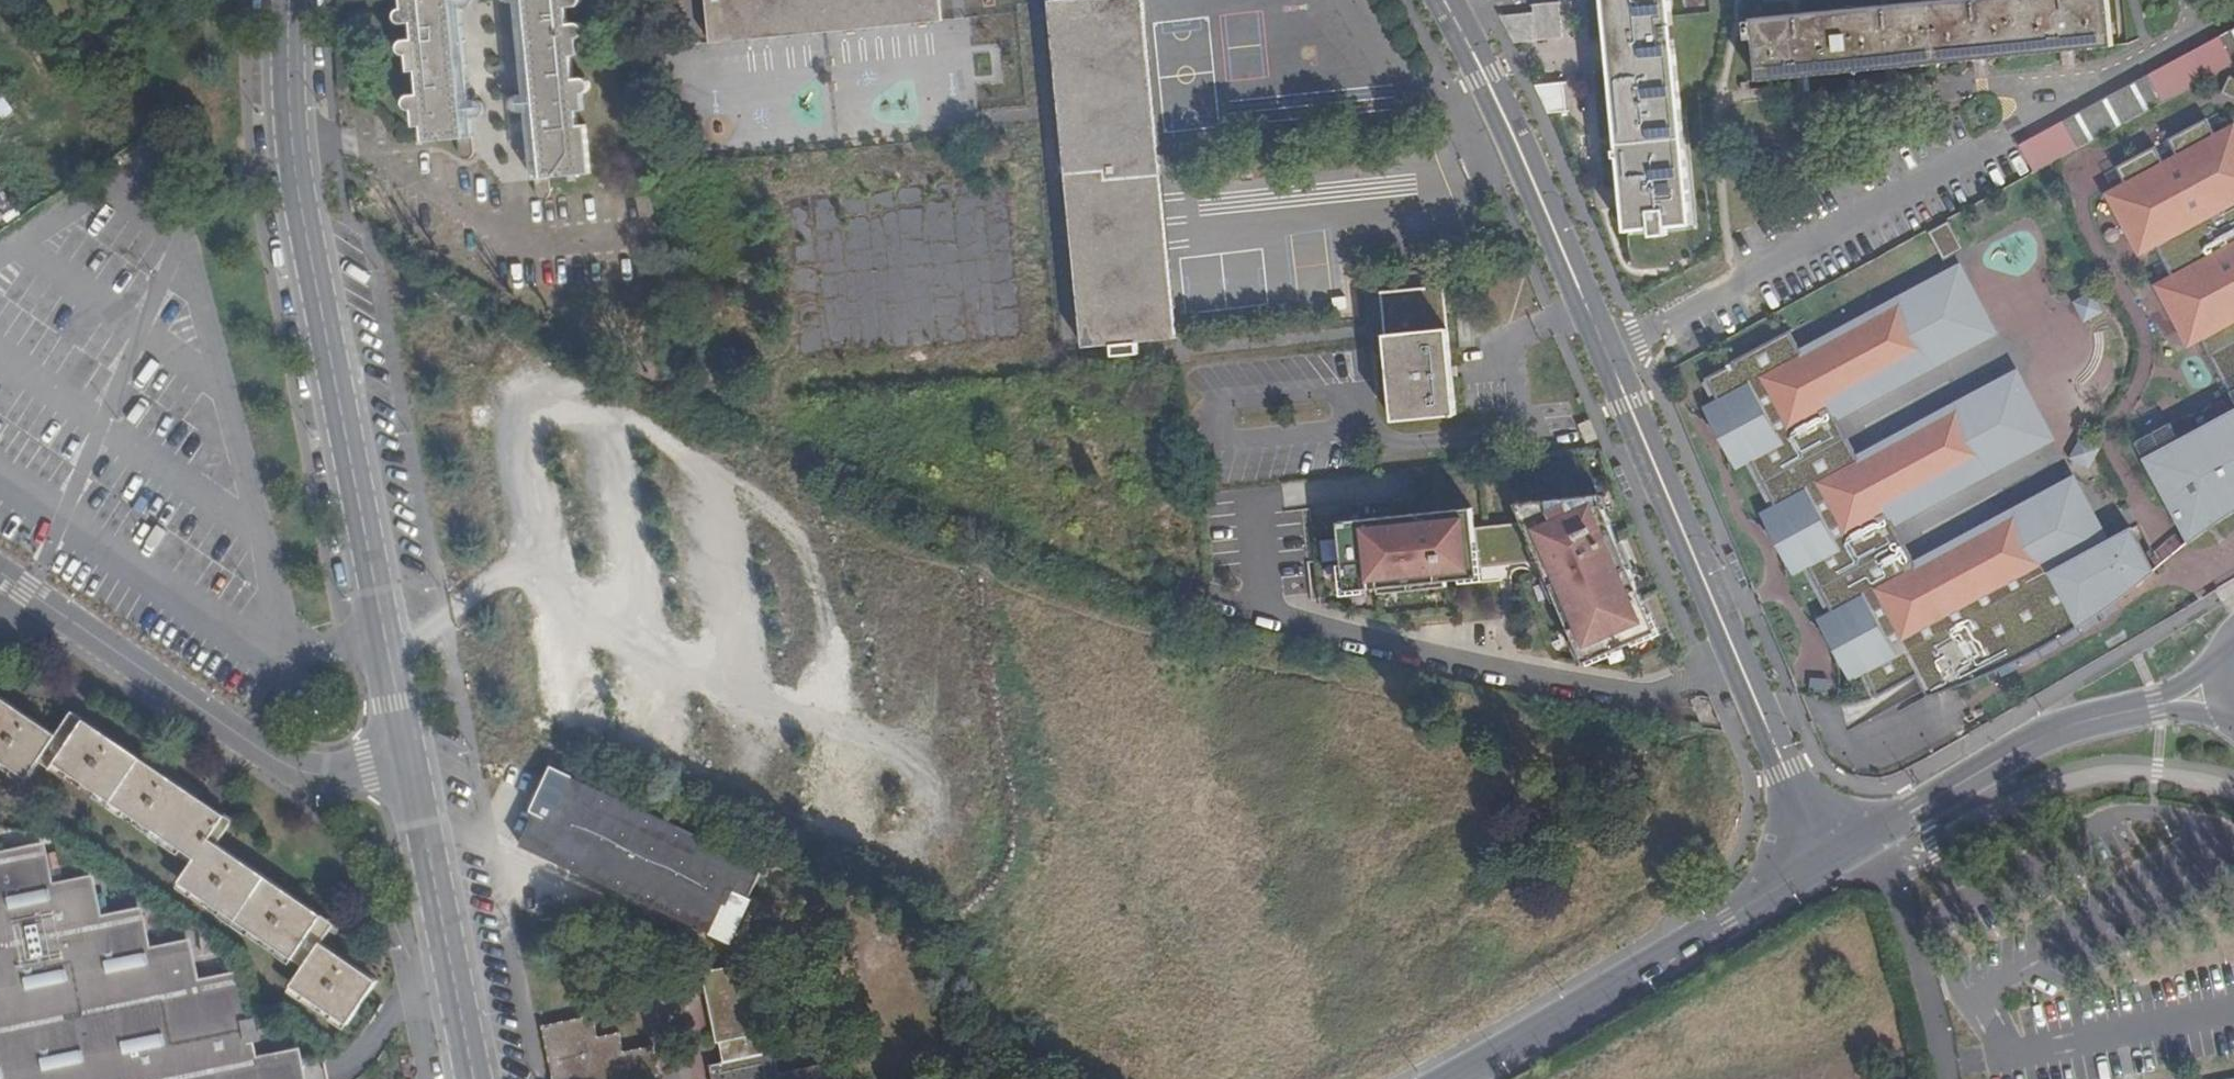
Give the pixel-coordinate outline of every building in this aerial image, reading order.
[(401,6),(394,11),(395,17),(399,20),(409,19),(410,36),(401,38),(397,41),(398,47),(400,50),(405,50),(405,54),(412,53),(413,66),(416,89),(411,90),(406,91),(402,96),(401,101),(405,105),(410,106),(411,109),(420,109),(420,121),(421,137),(455,133),(455,145),(458,153),(463,157),(469,153),(471,148),(470,132),(462,132),(451,15),(449,0),(400,0),(401,6)] [(451,15),(462,132),(470,132),(472,131),(470,113),(468,99),(458,3),(458,0),(449,0),(451,15)] [(531,176),(538,175),(532,101),(522,0),(513,0),(515,20),(523,95),(524,110),(529,155),(531,176)] [(531,176),(532,187),(538,196),(543,197),(546,192),(546,174),(588,171),(583,121),(575,121),(574,108),(573,96),(580,96),(581,92),(585,89),(587,82),(584,78),(580,76),(571,77),(569,53),(568,39),(575,39),(575,37),(580,34),(583,29),(582,25),(580,22),(570,21),(566,21),(565,4),(572,4),(579,0),(522,0),(532,101),(538,175),(531,176)] [(712,45),(943,22),(941,0),(708,0),(712,45)] [(1048,1),(1083,351),(1180,341),(1146,0),(1061,0),(1048,1)] [(1627,230),(1693,224),(1671,0),(1604,0),(1609,52),(1627,230)] [(1762,82),(2062,52),(2114,46),(2109,0),(1945,0),(1833,10),(1755,19),(1762,82)] [(1563,4),(1507,12),(1512,45),(1567,37),(1563,4)] [(2233,65),(2233,30),(2013,151),(2027,178),(2233,65)] [(91,35),(79,43),(88,54),(98,47),(91,35)] [(568,39),(569,53),(577,52),(575,39),(568,39)] [(88,54),(79,43),(65,53),(73,64),(88,54)] [(412,53),(405,54),(406,66),(413,66),(412,53)] [(2231,76),(2222,94),(2233,100),(2233,78),(2231,76)] [(1570,111),(1568,82),(1544,83),(1546,112),(1570,111)] [(512,109),(524,110),(523,95),(514,96),(512,98),(510,103),(512,109)] [(573,96),(574,108),(582,107),(580,96),(573,96)] [(468,99),(470,113),(477,112),(480,107),(478,101),(475,98),(468,99)] [(412,121),(420,121),(420,109),(411,109),(412,121)] [(2215,134),(2207,119),(2169,139),(2177,154),(2164,161),(2156,146),(2117,168),(2125,182),(2113,189),(2105,193),(2140,257),(2149,252),(2157,248),(2173,276),(2156,286),(2190,347),(2199,343),(2233,402),(2233,124),(2215,134)] [(1945,263),(1966,252),(1950,223),(1929,234),(1945,263)] [(1792,331),(1700,381),(1712,404),(1704,408),(1739,471),(1752,464),(1775,507),(1760,516),(1795,579),(1807,572),(1831,616),(1821,622),(1854,683),(1865,676),(1878,700),(1914,681),(1928,706),(2078,635),(2122,607),(2158,579),(2133,531),(2112,543),(2076,478),(1916,564),(1898,530),(2059,444),(2041,404),(2020,371),(1859,456),(1842,424),(2003,339),(1962,263),(1801,350),(1792,331)] [(1384,295),(1396,422),(1456,418),(1445,290),(1384,295)] [(2105,313),(2094,292),(2074,302),(2085,324),(2105,313)] [(2181,439),(2172,423),(2134,444),(2192,544),(2233,511),(2233,409),(2181,439)] [(2070,460),(2090,471),(2102,451),(2082,440),(2070,460)] [(1598,496),(1515,505),(1523,524),(1540,563),(1575,648),(1580,659),(1582,665),(1586,663),(1596,659),(1608,654),(1609,657),(1655,634),(1598,496)] [(1343,570),(1345,593),(1363,591),(1378,589),(1378,595),(1446,588),(1445,582),(1478,579),(1477,570),(1473,529),(1470,510),(1338,524),(1343,570)] [(1523,524),(1473,529),(1477,570),(1540,563),(1523,524)] [(289,989),(345,1027),(379,976),(324,939),(336,920),(211,834),(226,810),(75,708),(59,728),(2,691),(0,695),(0,758),(26,776),(43,755),(192,859),(177,884),(302,970),(289,989)] [(547,775),(518,853),(747,936),(775,857),(547,775)] [(291,1068),(259,1075),(254,1049),(263,1046),(257,1021),(248,1023),(240,991),(232,992),(229,987),(202,991),(194,959),(185,960),(183,954),(151,959),(144,924),(136,925),(134,919),(104,925),(95,891),(88,892),(86,885),(57,891),(52,861),(42,863),(41,855),(15,861),(14,856),(0,859),(0,1078),(293,1078),(291,1068)] [(727,1061),(760,1054),(757,1035),(760,1035),(746,962),(705,970),(719,1043),(724,1042),(727,1061)] [(655,1047),(630,1052),(625,1033),(604,1037),(598,1017),(546,1028),(557,1078),(662,1078),(655,1047)] [(760,1054),(727,1061),(713,1063),(716,1078),(824,1078),(821,1064),(780,1072),(776,1052),(760,1054)]
